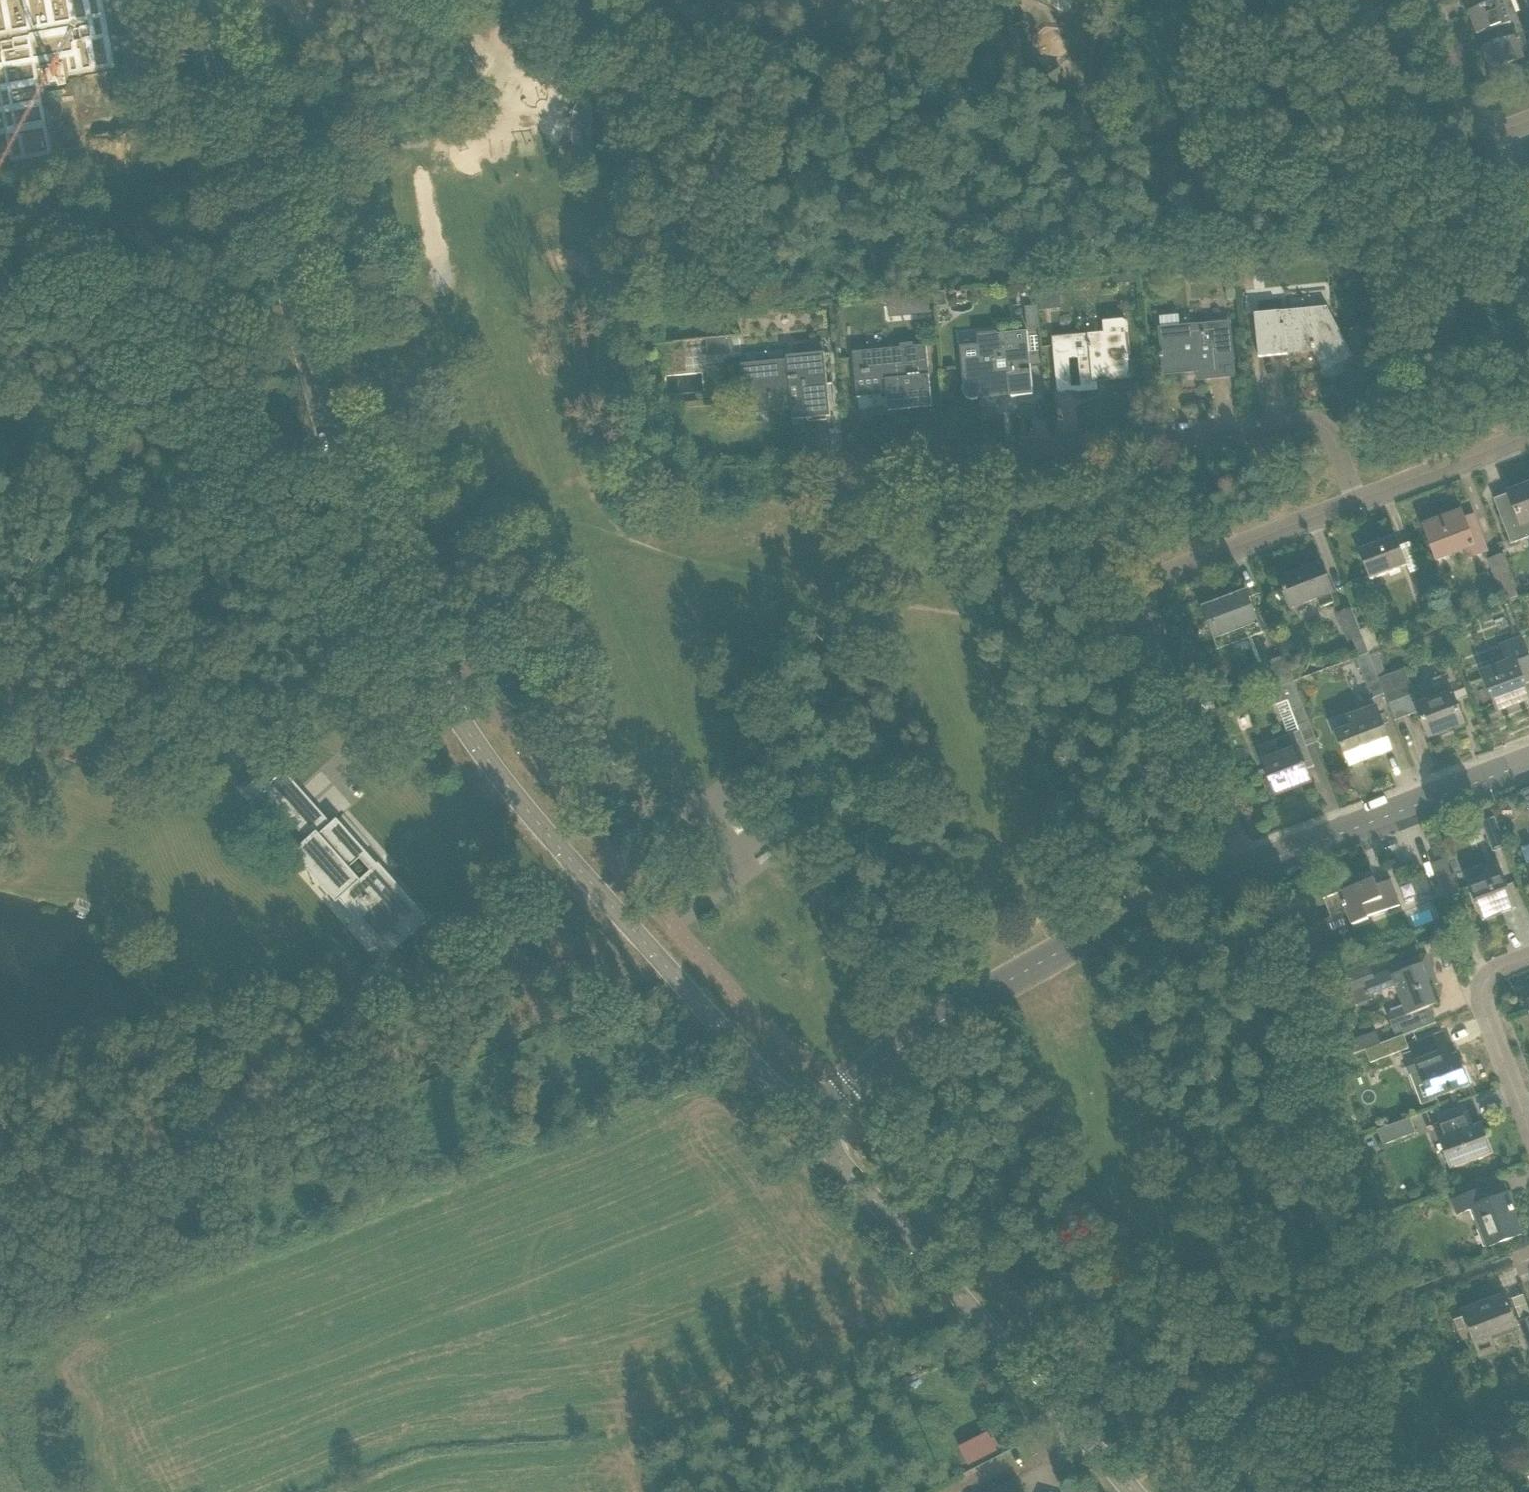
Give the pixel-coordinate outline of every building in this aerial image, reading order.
[(8,146),(9,152),(49,146),(35,53),(67,49),(70,66),(113,60),(104,0),(0,0),(0,147),(8,146)] [(820,0),(803,0),(812,9),(820,0)] [(964,0),(926,0),(926,2),(962,10),(964,0)] [(1469,13),(1504,0),(1464,0),(1469,13)] [(1469,13),(1478,35),(1483,33),(1488,46),(1483,48),(1483,49),(1524,34),(1523,32),(1521,25),(1511,0),(1504,0),(1469,13)] [(894,29),(896,12),(886,11),(884,28),(894,29)] [(747,33),(747,22),(732,21),(732,31),(747,33)] [(1528,73),(1528,48),(1524,34),(1483,49),(1491,71),(1497,69),(1502,82),(1496,84),(1497,85),(1528,73)] [(1058,86),(1060,67),(1041,66),(1040,84),(1058,86)] [(1135,273),(1116,275),(1117,284),(1137,282),(1136,273),(1135,273)] [(1053,281),(1037,283),(1038,291),(1054,289),(1053,281)] [(1227,300),(1236,299),(1234,285),(1225,287),(1227,300)] [(1242,301),(1251,299),(1249,286),(1240,288),(1242,301)] [(929,297),(905,299),(907,316),(925,314),(931,313),(929,297)] [(1037,326),(1036,306),(1026,307),(1027,326),(1037,326)] [(1325,367),(1350,354),(1326,307),(1255,314),(1259,357),(1287,354),(1287,351),(1315,348),(1325,367)] [(1179,314),(1160,316),(1161,328),(1160,328),(1162,352),(1160,352),(1160,357),(1163,357),(1164,368),(1196,365),(1197,373),(1198,379),(1235,376),(1230,321),(1180,326),(1179,314)] [(1128,330),(1127,321),(1123,319),(1103,321),(1104,334),(1054,338),(1059,392),(1096,389),(1095,374),(1128,371),(1127,360),(1129,360),(1128,355),(1126,355),(1124,332),(1128,330)] [(1043,366),(1041,346),(1026,331),(998,334),(999,342),(960,346),(964,382),(966,382),(965,383),(964,385),(963,386),(963,388),(963,390),(963,391),(963,393),(964,395),(965,396),(966,397),(968,398),(969,399),(971,400),(973,400),(974,400),(976,399),(978,398),(979,397),(980,396),(981,395),(999,393),(999,389),(1011,388),(1012,397),(1034,395),(1031,367),(1043,366)] [(708,356),(734,354),(733,339),(707,341),(708,356)] [(901,347),(853,352),(856,390),(860,390),(860,389),(882,387),(881,380),(886,379),(886,380),(889,411),(932,406),(929,375),(925,375),(925,371),(924,367),(929,367),(926,345),(914,346),(914,343),(906,343),(900,344),(901,347)] [(794,419),(830,415),(824,353),(787,356),(788,360),(742,364),(744,385),(748,384),(750,408),(793,404),(794,419)] [(652,421),(659,420),(657,404),(650,405),(652,421)] [(1509,493),(1516,510),(1501,515),(1511,543),(1528,537),(1528,486),(1509,493)] [(1473,516),(1464,519),(1461,511),(1424,525),(1437,561),(1464,551),(1466,558),(1486,551),(1473,516)] [(1400,547),(1398,539),(1396,536),(1359,550),(1370,580),(1407,566),(1400,547)] [(1502,602),(1517,597),(1502,554),(1487,559),(1502,602)] [(1331,592),(1332,592),(1322,564),(1280,580),(1291,608),(1317,598),(1321,608),(1335,602),(1331,592)] [(1263,633),(1249,596),(1247,592),(1203,609),(1218,650),(1263,633)] [(1363,638),(1360,630),(1352,608),(1336,614),(1347,644),(1363,638)] [(1522,639),(1502,646),(1508,663),(1483,672),(1498,711),(1528,699),(1528,695),(1520,672),(1528,668),(1528,658),(1522,639)] [(1378,679),(1370,656),(1369,653),(1356,658),(1371,699),(1384,694),(1379,679),(1378,679)] [(1378,653),(1370,656),(1378,679),(1379,679),(1384,694),(1387,700),(1394,720),(1407,716),(1400,699),(1414,694),(1413,691),(1404,669),(1387,675),(1378,653)] [(1268,691),(1294,680),(1285,656),(1258,666),(1268,691)] [(1453,694),(1452,694),(1445,675),(1431,680),(1438,698),(1418,706),(1429,737),(1464,724),(1453,694)] [(1299,731),(1300,730),(1311,726),(1294,680),(1268,691),(1273,706),(1288,701),(1299,731)] [(1378,744),(1389,740),(1376,707),(1348,718),(1352,727),(1337,732),(1350,767),(1382,755),(1378,744)] [(1314,766),(1307,748),(1300,730),(1299,731),(1258,746),(1276,795),(1311,782),(1306,769),(1314,766)] [(257,778),(244,789),(257,803),(259,802),(261,799),(268,807),(280,820),(285,826),(289,822),(310,803),(298,789),(297,787),(283,771),(282,772),(285,776),(273,786),(265,778),(265,779),(264,777),(261,775),(257,778)] [(1493,851),(1506,846),(1494,817),(1481,822),(1493,851)] [(308,844),(303,849),(343,894),(346,892),(349,889),(349,890),(350,889),(352,887),(361,897),(362,898),(361,899),(378,918),(370,925),(372,926),(392,949),(409,934),(410,936),(428,920),(414,905),(413,906),(408,900),(398,890),(399,889),(400,889),(395,883),(394,884),(387,875),(385,877),(384,877),(379,871),(375,867),(377,865),(364,851),(362,849),(362,850),(352,839),(351,840),(345,833),(337,824),(338,822),(335,819),(308,843),(308,844)] [(1447,899),(1460,894),(1447,859),(1433,864),(1447,899)] [(1487,876),(1468,883),(1482,920),(1516,907),(1500,866),(1485,872),(1487,876)] [(1390,880),(1377,885),(1375,879),(1324,898),(1332,918),(1348,912),(1353,925),(1369,919),(1368,917),(1400,905),(1390,880)] [(1369,965),(1345,975),(1351,991),(1366,985),(1370,995),(1396,985),(1403,1005),(1391,1010),(1388,1016),(1396,1038),(1404,1035),(1417,1030),(1411,1014),(1430,1007),(1437,1004),(1430,987),(1425,971),(1429,970),(1423,955),(1393,966),(1394,969),(1374,977),(1369,965)] [(1350,1056),(1380,1043),(1376,1031),(1345,1043),(1350,1056)] [(1457,1057),(1451,1059),(1442,1034),(1408,1047),(1411,1055),(1402,1058),(1414,1088),(1420,1086),(1426,1103),(1454,1092),(1453,1089),(1467,1084),(1457,1057)] [(1369,1063),(1397,1053),(1392,1040),(1381,1044),(1380,1043),(1350,1056),(1352,1062),(1367,1056),(1369,1063)] [(1451,1119),(1436,1125),(1447,1154),(1453,1168),(1451,1168),(1452,1170),(1494,1154),(1493,1153),(1491,1154),(1486,1140),(1487,1139),(1481,1125),(1483,1124),(1482,1123),(1473,1126),(1468,1113),(1469,1113),(1469,1112),(1451,1119)] [(1382,1144),(1415,1132),(1410,1118),(1377,1130),(1382,1144)] [(1509,1194),(1493,1200),(1488,1188),(1452,1201),(1457,1216),(1470,1211),(1484,1249),(1521,1234),(1513,1211),(1515,1211),(1509,1194)] [(1518,1329),(1512,1314),(1505,1295),(1463,1311),(1482,1360),(1498,1354),(1493,1338),(1518,1329)] [(1519,1321),(1528,1349),(1528,1318),(1519,1321)] [(987,1430),(955,1446),(965,1465),(997,1449),(987,1430)] [(1015,1481),(995,1491),(1021,1491),(1015,1481)]
